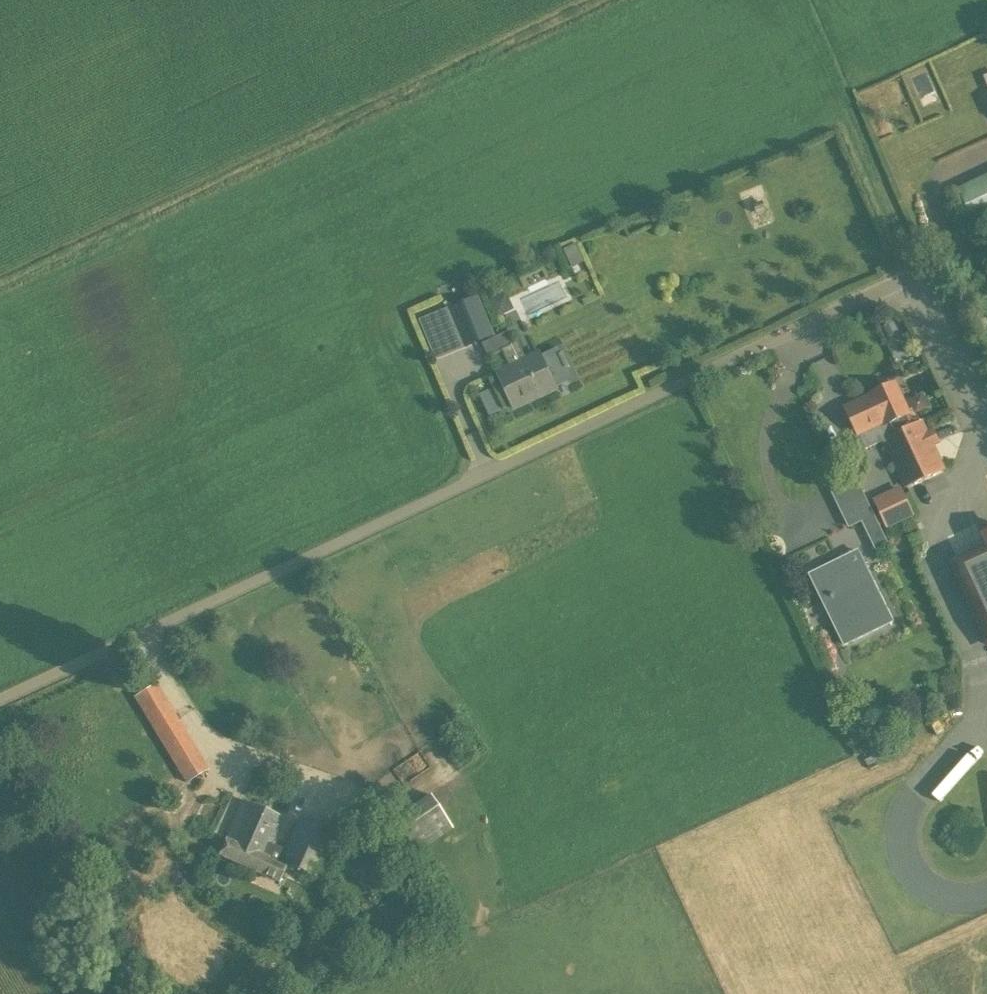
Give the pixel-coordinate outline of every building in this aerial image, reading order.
[(974,225),(986,219),(986,176),(958,190),(974,225)] [(576,245),(564,251),(572,269),(584,263),(576,245)] [(507,290),(490,297),(498,316),(515,309),(507,290)] [(476,297),(472,299),(448,308),(464,347),(492,336),(476,297)] [(512,345),(506,334),(483,344),(489,356),(503,350),(510,365),(497,371),(515,408),(557,389),(555,385),(572,377),(568,367),(570,366),(564,352),(561,353),(559,348),(541,356),(540,353),(525,359),(517,342),(512,345)] [(472,397),(493,388),(487,375),(466,384),(472,397)] [(933,445),(928,434),(922,422),(911,427),(906,417),(909,416),(910,415),(896,384),(844,407),(858,439),(887,425),(889,424),(894,435),(884,440),(906,489),(945,472),(933,445)] [(479,394),(488,414),(502,408),(493,388),(479,394)] [(888,544),(852,470),(826,483),(848,528),(861,522),(875,550),(888,544)] [(915,517),(901,486),(873,499),(887,530),(915,517)] [(954,563),(986,635),(986,548),(954,563)] [(846,557),(810,574),(844,645),(892,621),(864,562),(852,568),(846,557)] [(156,683),(133,697),(185,784),(209,770),(156,683)] [(387,873),(453,829),(430,795),(364,839),(371,850),(351,864),(373,896),(393,883),(387,873)] [(219,855),(278,881),(285,866),(269,859),(270,857),(266,855),(283,817),(243,800),(219,855)] [(313,880),(324,885),(343,840),(297,820),(278,862),(314,878),(313,880)]
